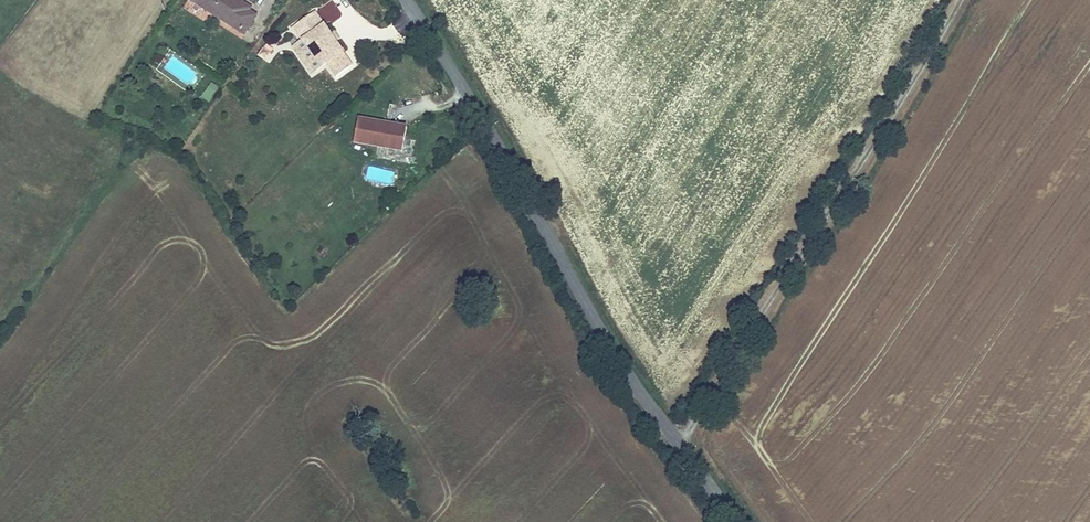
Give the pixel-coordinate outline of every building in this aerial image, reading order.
[(234,0),(199,0),(194,8),(247,41),(260,21),(253,16),(255,13),(234,0)] [(292,32),(321,71),(342,56),(334,46),(330,40),(313,16),(292,32)] [(210,103),(218,87),(210,83),(202,99),(210,103)] [(353,145),(403,154),(408,126),(358,118),(353,145)]
